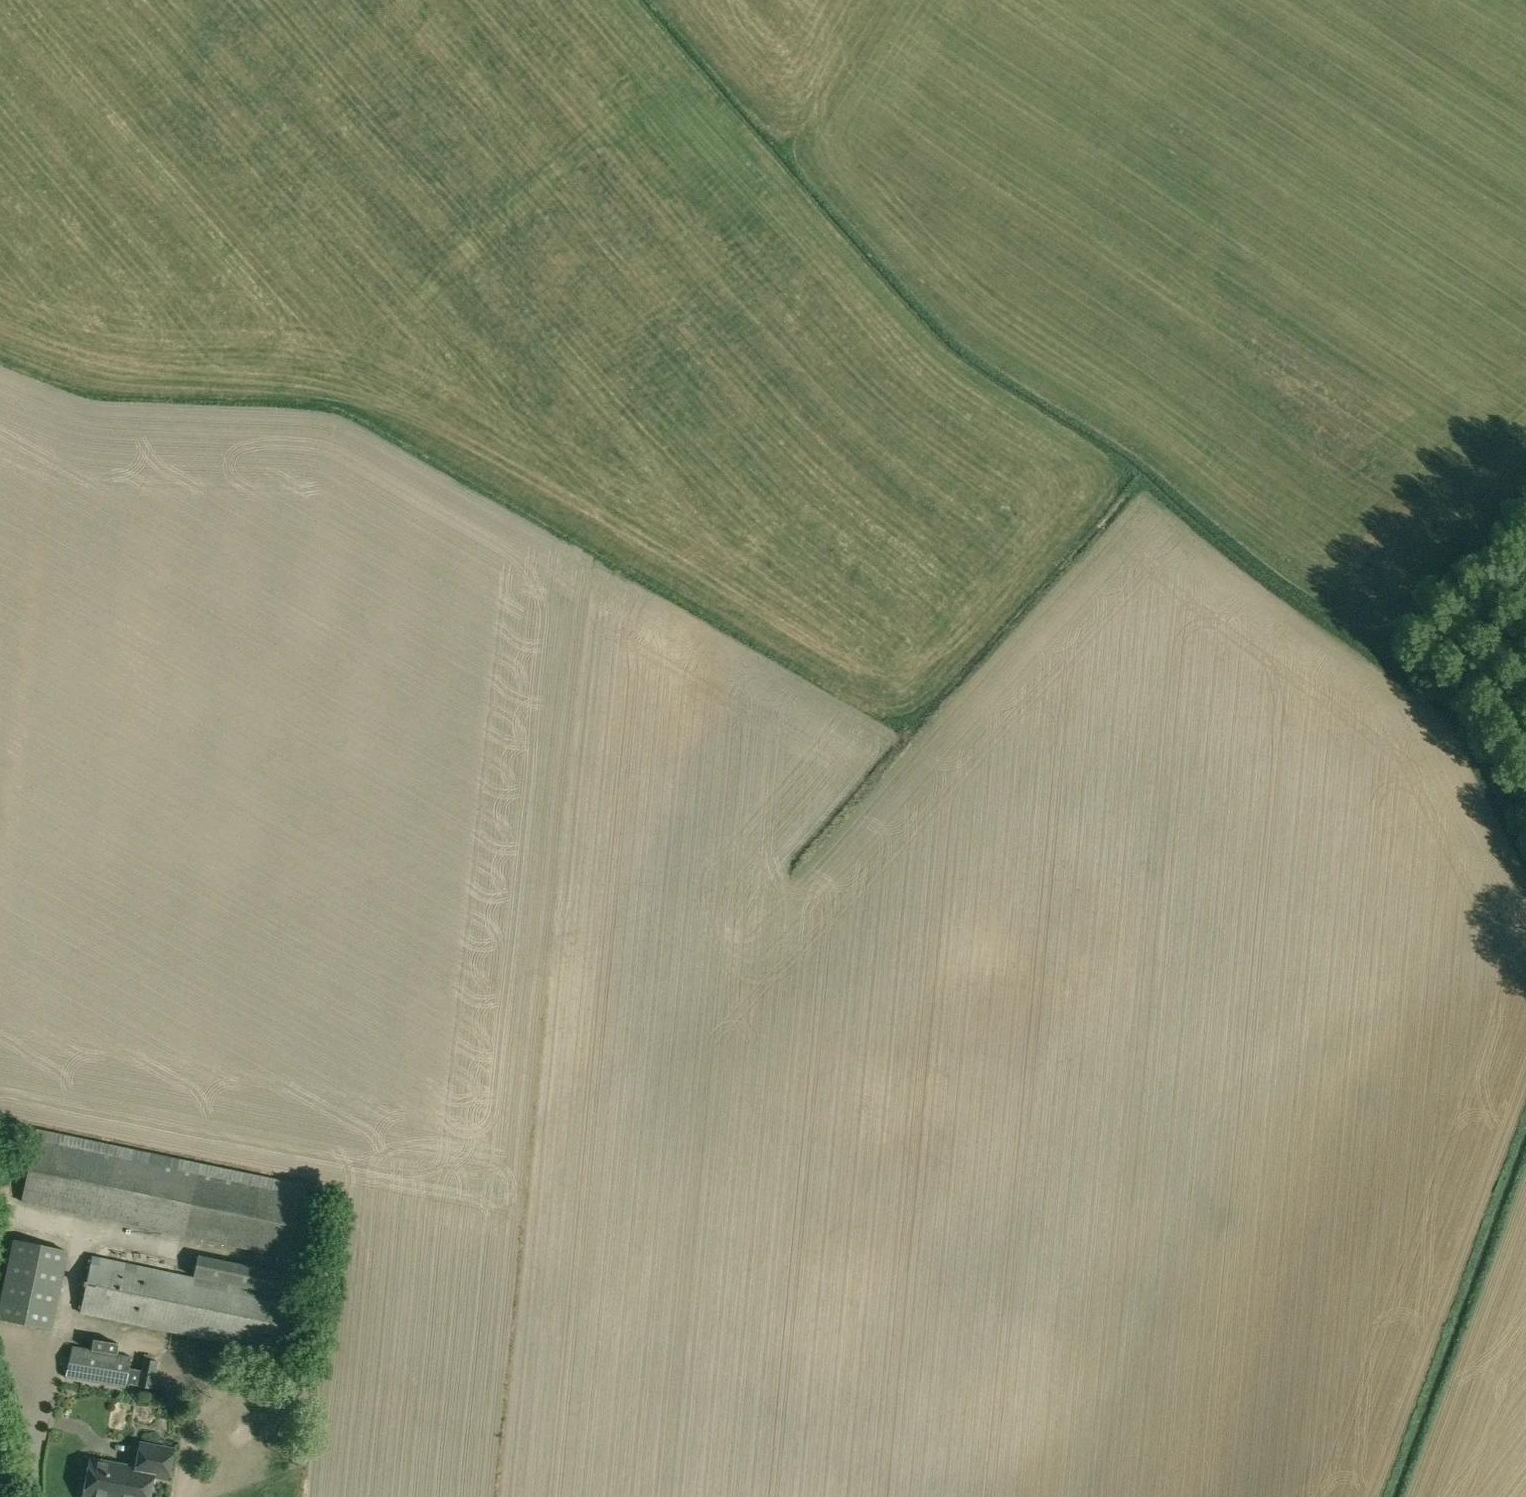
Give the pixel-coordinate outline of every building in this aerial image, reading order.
[(21,1202),(309,1263),(321,1199),(35,1139),(21,1202)] [(0,1297),(0,1319),(52,1330),(69,1250),(12,1238),(0,1297)] [(194,1278),(292,1299),(293,1299),(297,1277),(199,1256),(194,1278)] [(80,1312),(280,1355),(292,1299),(194,1278),(93,1257),(80,1312)] [(72,1346),(65,1378),(125,1388),(126,1384),(152,1389),(157,1363),(141,1360),(140,1370),(129,1368),(131,1357),(118,1354),(120,1343),(93,1339),(91,1350),(72,1346)] [(104,1496),(148,1496),(152,1476),(167,1479),(172,1453),(140,1447),(135,1469),(91,1461),(84,1493),(104,1496)]
